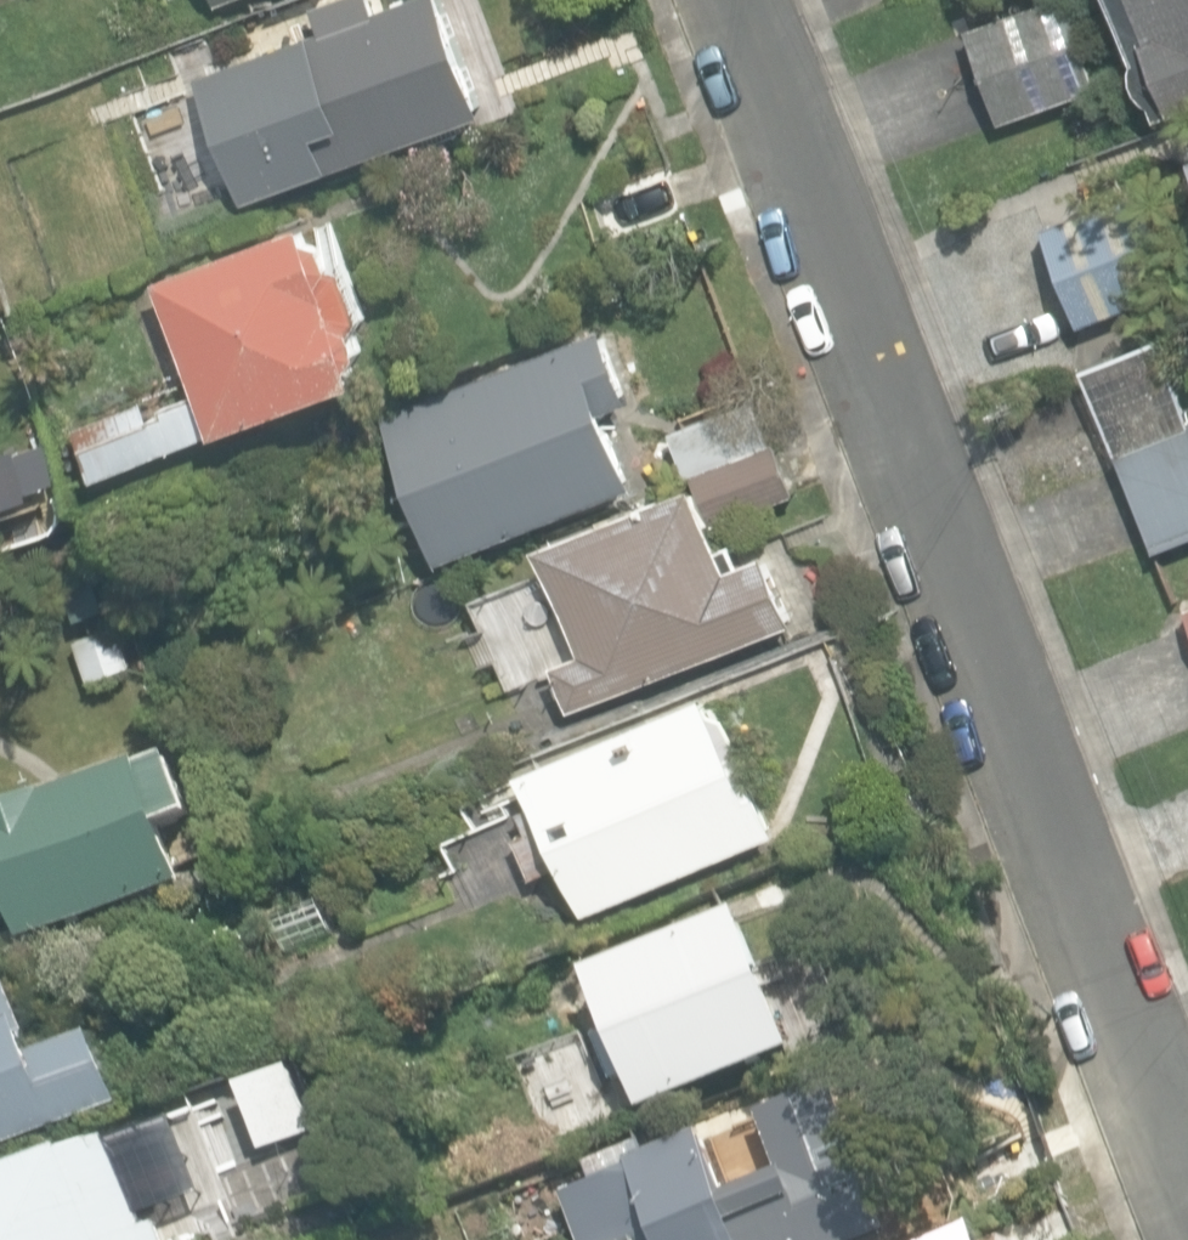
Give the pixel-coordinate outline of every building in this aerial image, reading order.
[(447,0),(405,0),(378,10),(374,0),(336,0),(312,9),(323,37),(129,108),(161,193),(150,197),(162,229),(487,110),(447,0)] [(216,10),(242,0),(212,0),(216,10)] [(999,122),(1099,86),(1068,0),(1062,0),(967,34),(999,122)] [(1159,117),(1187,106),(1187,0),(1113,0),(1136,59),(1136,61),(1135,62),(1135,63),(1135,64),(1134,65),(1134,66),(1134,68),(1134,69),(1134,70),(1134,71),(1134,72),(1134,73),(1134,75),(1134,76),(1134,77),(1134,78),(1135,79),(1135,80),(1135,81),(1135,82),(1136,84),(1136,85),(1137,86),(1137,87),(1138,88),(1138,89),(1139,90),(1139,91),(1140,92),(1141,93),(1142,94),(1142,95),(1143,95),(1144,96),(1145,97),(1146,98),(1147,99),(1149,100),(1150,101),(1151,101),(1151,102),(1153,102),(1154,103),(1159,117)] [(586,202),(604,245),(686,212),(669,168),(586,202)] [(75,424),(95,477),(365,378),(359,361),(369,348),(361,326),(367,314),(350,266),(336,261),(329,241),(312,237),(307,224),(159,278),(201,392),(162,407),(165,416),(151,421),(143,399),(75,424)] [(382,411),(440,561),(636,486),(607,410),(633,400),(604,325),(382,411)] [(1084,368),(1102,413),(1175,385),(1157,339),(1084,368)] [(1102,413),(1156,550),(1187,537),(1187,417),(1175,385),(1102,413)] [(552,668),(569,709),(791,621),(763,553),(742,562),(734,544),(719,549),(712,531),(797,497),(756,396),(669,431),(692,487),(538,548),(581,656),(552,668)] [(75,636),(88,683),(132,671),(118,624),(75,636)] [(563,861),(585,914),(777,834),(741,747),(735,750),(710,690),(524,768),(538,800),(522,807),(531,828),(517,834),(533,874),(563,861)] [(22,940),(83,918),(86,928),(129,913),(126,904),(184,883),(164,826),(194,816),(171,752),(0,813),(0,878),(22,940)] [(272,917),(284,952),(331,936),(319,901),(272,917)] [(625,1076),(638,1110),(794,1051),(742,914),(587,973),(609,1031),(595,1037),(612,1081),(625,1076)] [(123,1103),(99,1037),(41,1058),(11,975),(0,979),(0,1149),(123,1103)] [(577,1239),(750,1239),(713,1131),(626,1160),(621,1146),(581,1160),(587,1177),(559,1186),(577,1239)] [(158,1222),(143,1227),(111,1139),(69,1154),(67,1148),(0,1172),(0,1239),(164,1239),(158,1222)] [(1060,1185),(932,1239),(1079,1239),(1060,1185)]
